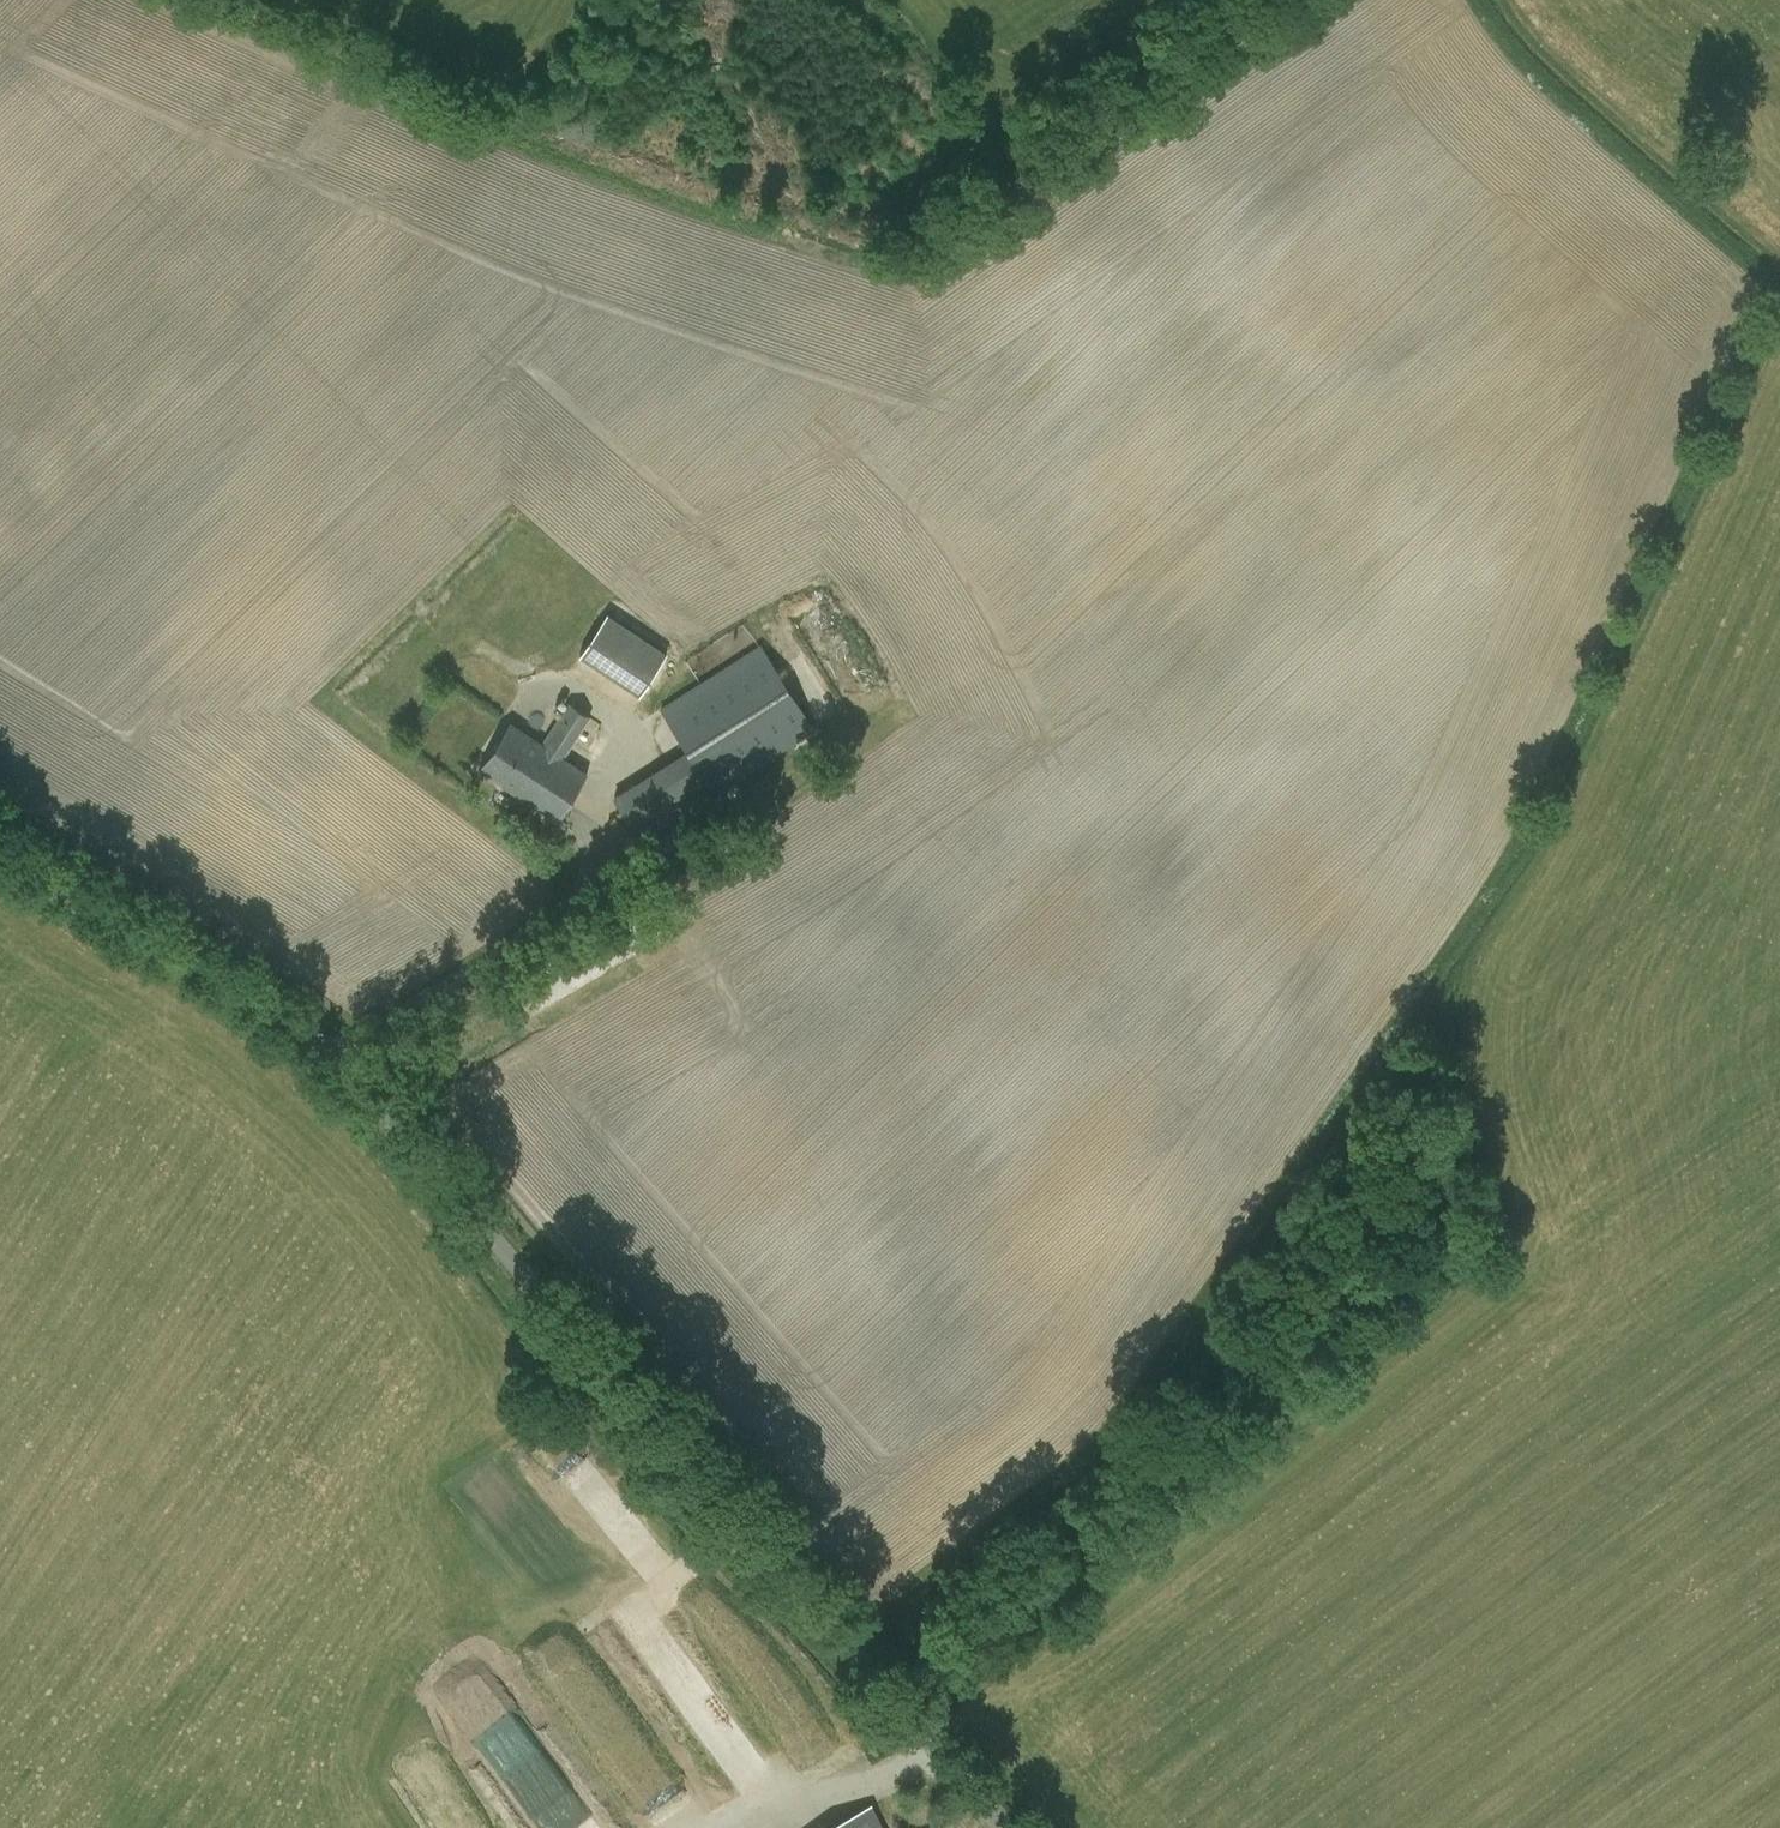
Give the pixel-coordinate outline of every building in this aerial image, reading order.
[(580,661),(639,700),(668,656),(609,617),(580,661)] [(642,840),(816,728),(761,641),(659,705),(686,746),(613,794),(642,840)] [(563,755),(590,716),(570,703),(544,743),(511,721),(480,767),(558,818),(588,772),(563,755)] [(536,1751),(509,1775),(532,1802),(560,1778),(536,1751)] [(873,1803),(823,1827),(885,1827),(873,1803)]
